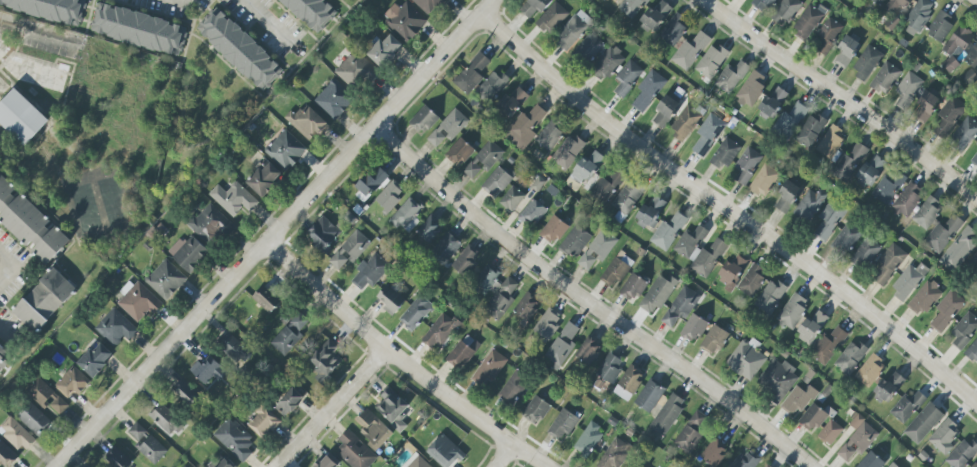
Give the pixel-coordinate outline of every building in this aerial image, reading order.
[(78,25),(83,0),(0,0),(0,9),(78,25)] [(315,35),(337,14),(323,0),(280,0),(315,35)] [(445,0),(411,0),(429,17),(445,0)] [(529,19),(537,10),(541,14),(553,1),(552,0),(529,0),(520,11),(529,19)] [(618,9),(632,20),(649,0),(626,0),(618,9)] [(661,0),(654,10),(649,7),(639,21),(655,32),(672,7),(661,0)] [(767,15),(776,0),(754,0),(750,5),(767,15)] [(783,29),(803,5),(797,0),(784,0),(769,18),(783,29)] [(891,13),(883,26),(893,31),(901,18),(894,14),(899,6),(906,10),(912,0),(890,0),(884,9),(891,13)] [(927,0),(921,0),(901,28),(914,37),(936,6),(927,0)] [(536,23),(550,36),(569,14),(555,1),(536,23)] [(400,8),(394,4),(381,18),(408,43),(427,22),(406,2),(400,8)] [(818,10),(809,4),(790,32),(805,42),(826,11),(820,7),(818,10)] [(195,29),(262,92),(284,70),(217,6),(195,29)] [(182,53),(187,22),(96,7),(91,38),(182,53)] [(553,40),(566,52),(594,22),(581,10),(553,40)] [(955,20),(940,10),(925,34),(940,43),(955,20)] [(672,47),(689,27),(675,16),(658,36),(672,47)] [(843,26),(827,17),(810,46),(827,55),(843,26)] [(960,65),(951,55),(959,47),(962,50),(975,38),(963,26),(940,47),(949,57),(941,65),(950,74),(960,65)] [(671,59),(687,71),(711,39),(700,31),(690,44),(685,40),(671,59)] [(575,55),(593,65),(605,42),(587,32),(575,55)] [(381,68),(403,46),(390,34),(382,43),(379,40),(366,54),(381,68)] [(835,62),(847,68),(860,43),(845,35),(838,49),(841,50),(835,62)] [(964,62),(975,69),(976,65),(976,40),(964,62)] [(695,70),(709,80),(729,52),(715,42),(695,70)] [(609,79),(625,56),(610,45),(593,68),(609,79)] [(867,81),(882,53),(866,45),(852,73),(867,81)] [(364,80),(369,85),(379,73),(355,50),(334,72),(354,91),(364,80)] [(454,84),(469,96),(483,77),(479,75),(490,60),(478,52),(454,84)] [(623,98),(644,71),(629,59),(615,79),(620,83),(614,92),(623,98)] [(727,64),(714,84),(730,95),(749,67),(740,60),(734,69),(727,64)] [(887,96),(900,69),(883,61),(870,88),(887,96)] [(509,82),(497,70),(475,91),(487,104),(509,82)] [(642,114),(665,81),(650,70),(634,94),(638,96),(631,106),(642,114)] [(734,98),(749,108),(768,80),(753,70),(734,98)] [(923,80),(907,71),(895,93),(901,96),(896,106),(906,111),(923,80)] [(314,101),(335,120),(355,99),(333,79),(314,101)] [(496,108),(508,119),(530,97),(517,85),(496,108)] [(757,112),(769,121),(788,94),(775,85),(757,112)] [(15,89),(0,105),(0,123),(25,147),(49,121),(15,89)] [(940,100),(926,91),(910,115),(924,124),(940,100)] [(933,132),(945,140),(966,105),(950,95),(937,116),(941,119),(933,132)] [(650,120),(663,129),(680,105),(668,96),(650,120)] [(772,128),(788,139),(809,110),(797,101),(787,115),(783,112),(772,128)] [(506,130),(514,138),(510,141),(522,152),(537,135),(532,131),(547,114),(537,104),(526,116),(522,113),(506,130)] [(296,117),(290,112),(284,119),(311,142),(327,124),(307,105),(296,117)] [(423,136),(439,118),(425,105),(409,123),(423,136)] [(676,133),(673,136),(681,143),(702,117),(688,105),(669,127),(676,133)] [(469,121),(455,108),(426,140),(436,148),(446,138),(451,142),(469,121)] [(826,119),(811,111),(795,142),(811,149),(826,119)] [(724,121),(708,113),(698,134),(700,135),(692,152),(706,159),(724,121)] [(966,115),(948,145),(963,154),(976,131),(976,122),(966,115)] [(545,156),(566,131),(553,120),(531,145),(545,156)] [(846,131),(830,124),(816,153),(832,160),(846,131)] [(307,150),(285,129),(265,151),(287,172),(307,150)] [(565,171),(586,146),(571,133),(550,159),(565,171)] [(474,150),(461,137),(444,156),(457,168),(474,150)] [(711,163),(728,171),(741,145),(723,137),(711,163)] [(503,151),(489,140),(462,172),(476,183),(503,151)] [(868,149),(854,140),(832,174),(846,183),(868,149)] [(730,178),(746,187),(762,155),(746,147),(730,178)] [(570,177),(582,186),(605,158),(593,148),(570,177)] [(865,164),(853,179),(867,190),(887,164),(876,155),(868,166),(865,164)] [(260,198),(283,176),(269,161),(246,182),(260,198)] [(778,172),(762,164),(749,190),(766,198),(778,172)] [(357,187),(368,198),(389,176),(378,165),(357,187)] [(481,187),(495,199),(513,179),(499,166),(481,187)] [(884,174),(870,196),(887,207),(906,177),(897,171),(892,179),(884,174)] [(48,266),(71,240),(1,175),(0,176),(0,222),(48,266)] [(615,188),(601,177),(588,194),(601,205),(615,188)] [(405,189),(391,179),(374,203),(388,213),(405,189)] [(644,188),(627,179),(612,207),(629,216),(644,188)] [(801,189),(786,180),(777,195),(780,197),(774,208),(786,215),(801,189)] [(233,218),(244,206),(250,212),(259,202),(236,181),(226,192),(218,184),(208,194),(233,218)] [(908,218),(924,190),(908,181),(892,209),(908,218)] [(499,203),(512,213),(525,195),(512,186),(499,203)] [(810,190),(791,214),(806,225),(829,196),(820,189),(816,195),(810,190)] [(635,221),(650,230),(666,202),(651,194),(635,221)] [(420,222),(415,217),(423,208),(411,196),(389,220),(407,235),(420,222)] [(911,220),(926,231),(944,207),(929,196),(911,220)] [(518,216),(533,228),(547,210),(533,198),(518,216)] [(810,233),(826,243),(846,210),(830,200),(810,233)] [(232,224),(208,202),(186,225),(210,247),(232,224)] [(649,241),(666,252),(688,219),(676,211),(668,224),(662,221),(649,241)] [(962,220),(952,214),(943,227),(936,223),(923,244),(941,255),(962,220)] [(539,235),(553,246),(569,227),(554,215),(539,235)] [(323,253),(340,230),(321,216),(304,238),(323,253)] [(443,230),(431,216),(414,232),(426,245),(443,230)] [(846,254),(862,233),(848,222),(832,243),(846,254)] [(575,260),(592,236),(576,224),(559,249),(575,260)] [(673,251),(693,262),(689,268),(707,279),(726,244),(716,238),(708,252),(699,247),(708,231),(698,225),(694,234),(685,229),(673,251)] [(976,242),(976,233),(966,225),(938,263),(954,274),(976,242)] [(596,259),(604,264),(617,239),(598,229),(579,266),(589,271),(596,259)] [(338,271),(348,260),(352,264),(371,243),(357,230),(328,262),(338,271)] [(462,243),(446,232),(429,255),(445,266),(462,243)] [(210,252),(192,236),(186,243),(180,238),(167,253),(190,274),(210,252)] [(851,261),(867,271),(882,246),(865,236),(851,261)] [(906,252),(891,243),(869,279),(884,288),(906,252)] [(465,277),(481,253),(467,244),(451,268),(465,277)] [(616,288),(633,260),(618,251),(601,279),(616,288)] [(361,291),(367,284),(372,288),(390,266),(374,253),(366,263),(365,262),(349,281),(361,291)] [(717,281),(726,285),(724,290),(732,294),(747,260),(736,255),(732,263),(726,261),(717,281)] [(186,277),(165,258),(144,281),(165,300),(186,277)] [(488,293),(501,272),(487,263),(474,284),(488,293)] [(768,272),(753,263),(737,289),(752,298),(768,272)] [(915,269),(909,265),(889,290),(904,301),(929,270),(920,263),(915,269)] [(77,290),(54,268),(12,312),(35,333),(77,290)] [(648,283),(632,273),(619,293),(635,303),(648,283)] [(667,280),(659,275),(638,306),(654,317),(678,281),(670,276),(667,280)] [(483,311),(497,322),(514,300),(509,296),(518,285),(509,277),(483,311)] [(770,316),(787,288),(770,278),(754,306),(770,316)] [(161,303),(135,279),(121,293),(124,296),(117,304),(140,326),(161,303)] [(929,280),(906,306),(919,318),(942,292),(929,280)] [(281,302),(263,285),(251,298),(269,315),(281,302)] [(679,317),(686,320),(700,296),(683,285),(661,322),(672,329),(679,317)] [(394,316),(405,299),(384,286),(376,300),(385,305),(383,309),(394,316)] [(936,309),(940,312),(929,326),(941,334),(965,301),(950,289),(936,309)] [(527,323),(542,304),(527,292),(512,311),(527,323)] [(791,331),(809,302),(793,292),(775,321),(791,331)] [(398,321),(412,333),(434,306),(420,294),(398,321)] [(533,331),(548,340),(563,316),(548,307),(533,331)] [(115,347),(123,337),(129,342),(139,330),(112,308),(94,330),(115,347)] [(809,345),(829,318),(815,308),(796,335),(809,345)] [(952,344),(959,350),(976,329),(976,319),(968,311),(950,333),(956,338),(952,344)] [(309,322),(299,312),(270,344),(284,357),(303,337),(299,332),(309,322)] [(458,322),(441,312),(421,342),(437,353),(458,322)] [(695,344),(708,323),(693,314),(679,335),(695,344)] [(579,329),(568,321),(545,357),(560,367),(575,343),(572,341),(579,329)] [(720,351),(730,334),(713,324),(699,348),(711,355),(715,348),(720,351)] [(828,338),(823,335),(809,356),(825,366),(847,334),(836,326),(828,338)] [(240,367),(252,354),(228,332),(216,345),(240,367)] [(480,344),(464,334),(446,361),(462,371),(480,344)] [(575,358),(593,366),(603,343),(586,335),(575,358)] [(758,346),(743,336),(725,366),(751,382),(766,357),(756,351),(758,346)] [(334,353),(339,348),(328,338),(305,363),(325,381),(343,362),(334,353)] [(976,365),(976,338),(964,353),(976,365)] [(847,376),(867,351),(853,340),(833,365),(847,376)] [(114,355),(101,343),(93,351),(90,348),(76,363),(93,378),(114,355)] [(2,371),(9,363),(4,358),(8,353),(0,345),(0,369),(2,371)] [(471,379),(487,390),(508,360),(492,349),(471,379)] [(854,378),(869,388),(886,364),(871,353),(854,378)] [(755,386),(780,402),(799,374),(774,357),(755,386)] [(645,374),(629,365),(613,393),(629,402),(645,374)] [(67,399),(74,392),(78,395),(91,382),(74,366),(54,387),(67,399)] [(512,405),(529,380),(516,370),(498,395),(512,405)] [(872,392),(886,404),(906,380),(895,371),(886,381),(883,379),(872,392)] [(68,406),(38,377),(24,392),(44,410),(49,405),(59,415),(68,406)] [(169,392),(187,410),(201,395),(183,378),(169,392)] [(634,403),(649,414),(665,390),(650,380),(634,403)] [(795,419),(816,391),(809,385),(804,391),(796,385),(779,408),(795,419)] [(285,418),(305,397),(293,386),(274,408),(285,418)] [(408,425),(399,415),(408,407),(389,386),(379,395),(384,400),(376,408),(399,433),(408,425)] [(889,413),(904,425),(926,397),(918,391),(912,399),(904,393),(889,413)] [(685,400),(670,392),(649,431),(664,440),(685,400)] [(551,405),(534,395),(522,416),(539,426),(551,405)] [(51,422),(29,402),(16,417),(38,437),(51,422)] [(944,414),(929,402),(903,433),(918,446),(944,414)] [(149,417),(172,438),(184,424),(161,403),(149,417)] [(828,414),(813,403),(798,423),(813,434),(828,414)] [(280,421),(263,406),(246,425),(262,440),(280,421)] [(394,433),(367,408),(355,420),(364,428),(359,434),(377,451),(394,433)] [(568,436),(579,419),(563,408),(546,432),(558,440),(563,433),(568,436)] [(687,453),(711,420),(697,410),(673,443),(687,453)] [(36,441),(10,416),(0,427),(0,430),(24,453),(36,441)] [(837,455),(851,465),(876,430),(856,416),(849,425),(855,430),(837,455)] [(253,453),(246,447),(253,440),(231,417),(213,434),(242,464),(253,453)] [(927,440),(943,454),(963,432),(947,418),(927,440)] [(829,446),(843,430),(831,419),(817,436),(829,446)] [(574,451),(589,458),(603,427),(588,420),(574,451)] [(127,432),(139,444),(136,448),(154,466),(168,452),(137,422),(127,432)] [(378,458),(348,429),(338,440),(344,446),(338,453),(352,466),(369,466),(378,458)] [(464,454),(442,433),(425,452),(442,466),(452,466),(464,454)] [(633,448),(616,437),(596,466),(620,466),(633,448)] [(976,454),(976,445),(969,437),(945,460),(951,466),(963,466),(976,454)] [(713,466),(715,466),(729,449),(714,438),(699,457),(713,466)] [(2,466),(10,466),(19,458),(0,440),(0,465),(2,466)] [(115,446),(103,461),(111,466),(128,466),(133,461),(115,446)] [(762,459),(748,448),(731,466),(755,466),(762,459)] [(872,451),(855,466),(881,466),(884,464),(872,451)] [(329,453),(323,460),(321,458),(312,466),(337,466),(340,464),(329,453)] [(206,466),(233,466),(222,454),(206,466)] [(418,455),(407,466),(431,466),(418,455)]
